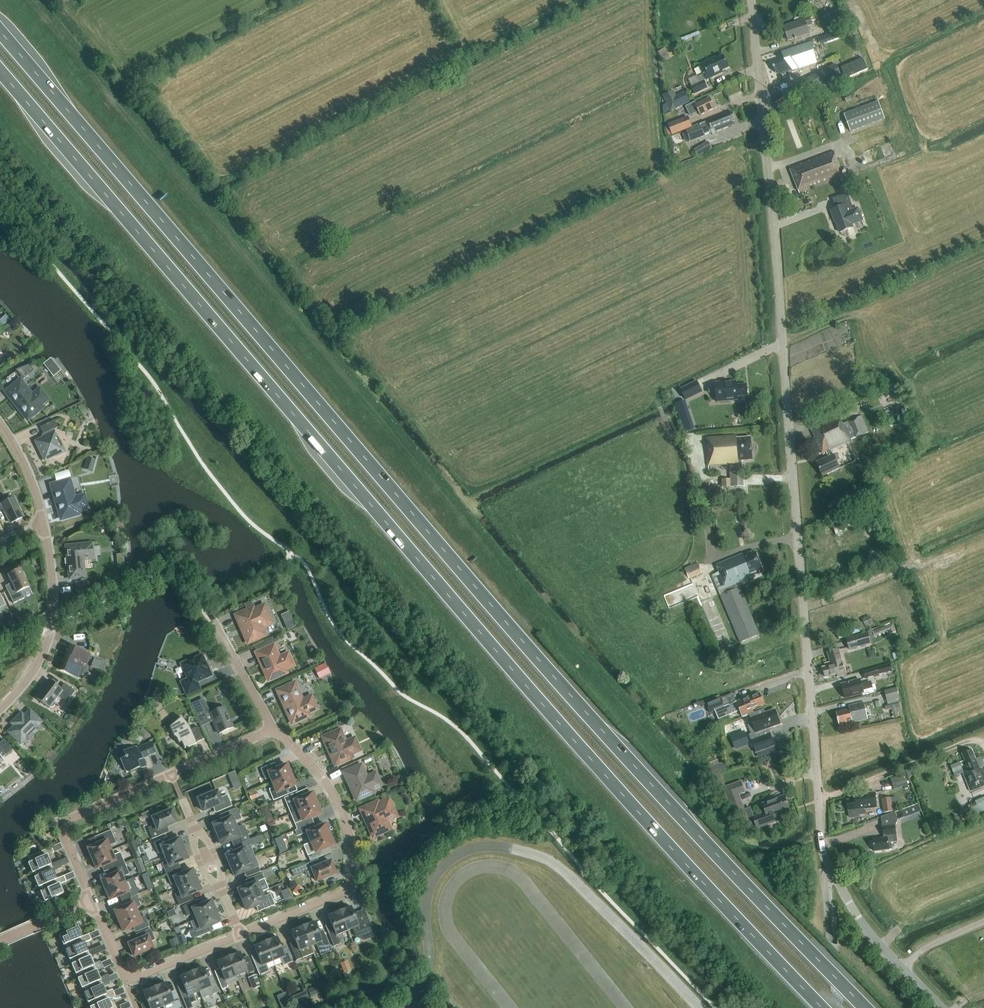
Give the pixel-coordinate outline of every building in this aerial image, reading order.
[(806,27),(812,25),(812,26),(819,24),(816,14),(804,19),(784,27),(789,40),(809,34),(806,27)] [(824,36),(817,38),(820,45),(826,42),(824,36)] [(794,70),(817,63),(810,43),(782,52),(784,59),(772,63),(775,73),(780,71),(781,74),(794,70)] [(729,67),(723,55),(716,59),(715,58),(699,65),(703,74),(698,77),(701,82),(691,87),(695,94),(707,88),(704,81),(706,80),(722,72),(722,71),(729,67)] [(863,58),(841,67),(846,78),(868,69),(863,58)] [(809,94),(842,77),(836,64),(802,81),(809,94)] [(674,91),(664,96),(671,111),(689,102),(685,93),(676,97),(674,91)] [(695,102),(686,107),(690,116),(699,111),(701,115),(715,109),(710,98),(696,105),(695,102)] [(844,114),(851,132),(884,119),(878,102),(844,114)] [(733,122),(735,120),(732,112),(725,115),(725,114),(706,121),(710,134),(734,125),(733,122)] [(672,134),(691,127),(687,118),(669,125),(672,134)] [(691,141),(705,135),(701,125),(687,131),(691,141)] [(799,193),(843,176),(834,151),(790,168),(799,193)] [(836,208),(831,210),(833,218),(834,218),(840,232),(853,227),(852,225),(862,221),(858,208),(853,210),(847,193),(833,199),(836,208)] [(5,324),(10,320),(5,315),(1,319),(5,324)] [(48,377),(55,366),(47,361),(40,371),(48,377)] [(23,380),(34,372),(30,365),(16,371),(23,380)] [(696,381),(696,379),(679,387),(684,398),(701,390),(700,388),(696,381)] [(20,380),(6,392),(28,419),(42,408),(40,405),(47,399),(40,389),(32,395),(20,380)] [(747,395),(747,384),(731,385),(730,381),(715,383),(717,402),(738,400),(737,396),(747,395)] [(686,401),(675,404),(684,433),(695,429),(686,401)] [(831,449),(869,432),(861,416),(842,424),(839,417),(811,429),(822,454),(826,452),(828,457),(817,463),(823,476),(840,468),(831,449)] [(40,427),(44,434),(43,435),(42,438),(42,439),(36,442),(45,460),(55,455),(55,456),(65,452),(60,442),(59,443),(53,430),(58,427),(55,420),(40,427)] [(739,461),(752,460),(751,437),(737,438),(737,436),(708,439),(708,446),(707,446),(709,466),(739,463),(739,461)] [(855,445),(850,448),(855,460),(861,458),(855,445)] [(93,471),(96,460),(88,457),(84,469),(93,471)] [(730,473),(731,479),(722,479),(722,488),(744,487),(743,472),(730,473)] [(75,498),(69,480),(52,485),(61,519),(79,514),(78,511),(87,508),(84,496),(75,498)] [(11,523),(23,517),(13,498),(6,501),(3,494),(0,496),(0,509),(3,508),(11,523)] [(857,527),(852,513),(831,522),(836,535),(857,527)] [(93,558),(92,544),(66,546),(70,579),(84,577),(82,559),(93,558)] [(759,571),(763,569),(756,552),(752,554),(751,552),(743,555),(742,554),(716,565),(719,573),(712,576),(740,643),(759,635),(738,583),(749,578),(749,577),(760,573),(759,571)] [(702,573),(697,563),(684,569),(689,579),(702,573)] [(29,587),(25,580),(26,577),(24,572),(21,571),(20,569),(8,575),(12,583),(5,586),(5,587),(5,586),(13,603),(25,598),(21,591),(29,587)] [(263,607),(256,611),(254,606),(246,609),(247,611),(236,616),(248,643),(265,635),(261,626),(270,622),(263,607)] [(288,629),(296,626),(289,611),(281,614),(288,629)] [(18,619),(21,625),(28,621),(34,619),(31,613),(18,619)] [(870,618),(863,621),(865,627),(873,625),(870,618)] [(871,644),(868,633),(846,640),(849,650),(871,644)] [(272,641),(257,648),(259,652),(257,653),(269,680),(286,673),(284,670),(293,666),(288,654),(279,658),(272,641)] [(87,664),(91,655),(68,645),(65,654),(66,655),(60,670),(59,669),(58,669),(81,679),(81,678),(78,677),(84,662),(87,664)] [(845,675),(841,659),(839,650),(828,653),(830,662),(825,664),(826,667),(823,668),(825,677),(837,674),(838,677),(845,675)] [(210,669),(208,668),(207,669),(202,656),(189,661),(188,660),(187,660),(182,663),(181,665),(183,671),(185,671),(186,671),(189,678),(181,682),(187,696),(200,689),(197,681),(206,677),(206,678),(207,678),(213,676),(210,669)] [(96,658),(94,668),(107,670),(108,660),(96,658)] [(328,667),(325,663),(315,668),(317,673),(328,667)] [(885,673),(884,671),(888,670),(889,674),(894,673),(892,663),(863,671),(865,679),(885,673)] [(864,695),(874,692),(871,684),(867,685),(866,683),(861,684),(860,679),(841,685),(845,698),(863,693),(864,695)] [(49,680),(35,697),(49,708),(50,706),(51,707),(53,707),(55,704),(55,701),(54,701),(59,695),(64,699),(64,698),(68,701),(75,691),(64,683),(60,689),(49,680)] [(302,701),(295,683),(278,691),(292,723),(309,716),(308,712),(316,708),(311,697),(302,701)] [(897,687),(885,691),(887,701),(900,698),(897,687)] [(755,708),(764,704),(760,693),(753,696),(752,695),(736,701),(742,717),(754,713),(753,710),(755,709),(755,708)] [(209,710),(202,695),(195,698),(202,713),(209,710)] [(706,704),(707,705),(710,713),(724,707),(721,698),(706,704)] [(868,719),(865,707),(864,702),(848,706),(849,709),(836,713),(839,725),(852,722),(868,719)] [(899,704),(885,707),(886,710),(892,708),(893,713),(900,711),(899,704)] [(224,707),(209,713),(219,734),(233,727),(224,707)] [(754,713),(757,722),(748,725),(751,734),(749,735),(756,753),(775,746),(770,733),(769,734),(768,729),(773,727),(771,722),(779,720),(775,709),(765,713),(764,709),(754,713)] [(14,726),(8,732),(20,744),(26,738),(28,740),(38,729),(36,728),(42,722),(30,710),(24,716),(21,713),(11,723),(14,726)] [(203,739),(198,726),(190,730),(189,726),(181,717),(170,727),(174,738),(176,739),(177,740),(179,744),(182,743),(184,749),(196,744),(196,743),(203,739)] [(345,743),(340,730),(323,738),(335,765),(352,757),(351,754),(359,750),(354,739),(345,743)] [(748,744),(745,737),(734,741),(734,742),(730,743),(733,749),(736,747),(736,748),(748,744)] [(4,760),(2,758),(12,750),(4,740),(0,743),(0,763),(4,760)] [(156,753),(151,742),(144,745),(149,756),(156,753)] [(121,751),(118,752),(117,756),(118,759),(121,760),(126,773),(139,767),(142,768),(145,767),(146,763),(145,760),(142,759),(137,746),(124,752),(121,751)] [(983,786),(983,773),(982,768),(978,758),(975,759),(972,750),(962,754),(969,770),(963,773),(971,791),(983,786)] [(718,765),(720,771),(728,768),(725,762),(718,765)] [(21,767),(28,774),(31,771),(25,764),(21,767)] [(291,775),(287,765),(275,769),(273,764),(261,769),(265,780),(270,778),(272,783),(291,775)] [(367,778),(361,765),(344,773),(356,800),(373,792),(372,789),(381,785),(375,774),(367,778)] [(239,780),(235,771),(227,775),(231,783),(239,780)] [(908,783),(905,774),(890,778),(893,787),(908,783)] [(283,790),(295,785),(291,775),(272,783),(274,787),(269,790),(274,800),(286,795),(283,790)] [(744,809),(739,795),(745,792),(741,781),(719,789),(725,804),(729,803),(733,813),(744,809)] [(220,798),(217,791),(211,793),(211,791),(203,795),(204,796),(198,799),(203,811),(215,806),(218,812),(232,806),(227,795),(220,798)] [(249,795),(252,801),(257,799),(255,792),(249,795)] [(291,814),(317,803),(313,793),(301,798),(299,792),(284,798),(291,814)] [(864,808),(876,807),(875,792),(863,793),(863,799),(847,800),(848,810),(849,810),(849,817),(851,818),(858,817),(858,815),(865,814),(864,808)] [(247,801),(245,794),(238,797),(240,804),(247,801)] [(774,815),(789,810),(784,796),(762,804),(766,813),(753,817),(750,808),(741,811),(747,826),(755,823),(757,828),(777,821),(774,815)] [(893,811),(891,797),(882,799),(884,813),(893,811)] [(378,802),(361,810),(373,837),(377,835),(380,836),(385,834),(386,831),(390,829),(386,820),(395,816),(388,801),(379,805),(378,802)] [(309,818),(321,813),(317,803),(291,814),(297,830),(295,830),(295,831),(312,824),(309,818)] [(263,816),(266,824),(273,821),(267,805),(259,808),(263,816)] [(234,822),(241,819),(237,808),(222,814),(225,819),(213,824),(217,835),(236,827),(234,822)] [(974,817),(972,812),(969,813),(967,808),(959,811),(963,821),(974,817)] [(164,827),(176,822),(171,810),(166,812),(165,810),(157,814),(158,815),(152,818),(155,825),(148,828),(152,839),(167,833),(164,827)] [(897,842),(895,825),(898,820),(896,812),(881,817),(884,838),(873,839),(874,851),(892,849),(891,843),(897,842)] [(120,829),(127,826),(124,818),(117,821),(117,822),(120,829)] [(330,835),(326,824),(314,829),(312,824),(295,831),(297,836),(307,832),(311,842),(330,835)] [(238,832),(236,827),(217,835),(221,845),(233,840),(236,845),(250,839),(248,840),(243,829),(238,832)] [(109,846),(116,843),(111,830),(97,836),(100,843),(88,848),(92,859),(111,851),(109,846)] [(256,844),(265,841),(262,835),(253,838),(256,844)] [(322,850),(334,845),(330,835),(311,842),(313,847),(306,850),(310,861),(324,855),(322,850)] [(184,848),(179,838),(170,842),(167,837),(153,843),(158,854),(163,851),(165,856),(184,848)] [(284,842),(282,837),(274,839),(277,845),(284,842)] [(245,848),(252,845),(250,839),(236,845),(238,851),(226,856),(230,866),(249,858),(245,848)] [(47,856),(54,853),(51,847),(28,857),(31,862),(28,863),(32,873),(35,872),(51,865),(47,856)] [(176,864),(188,859),(184,848),(165,856),(167,861),(162,863),(166,874),(178,869),(176,864)] [(113,856),(111,851),(92,859),(96,869),(108,864),(111,869),(125,863),(120,853),(113,856)] [(140,873),(146,871),(140,858),(135,861),(140,873)] [(251,864),(249,858),(230,866),(235,876),(246,871),(249,877),(261,872),(257,862),(251,864)] [(336,874),(331,861),(319,866),(316,860),(300,867),(302,873),(305,872),(306,875),(311,877),(314,876),(317,881),(336,874)] [(129,874),(125,863),(111,869),(113,875),(101,880),(105,890),(124,882),(122,877),(129,874)] [(57,879),(51,865),(35,872),(38,878),(35,879),(38,887),(41,886),(57,879)] [(197,880),(193,870),(181,875),(178,869),(166,874),(171,885),(176,883),(178,888),(197,880)] [(257,882),(264,879),(262,873),(248,879),(250,885),(238,890),(242,900),(261,892),(257,882)] [(59,885),(66,882),(64,876),(57,879),(41,886),(43,891),(40,892),(45,902),(63,894),(59,885)] [(189,895),(201,890),(197,880),(178,888),(180,893),(175,895),(179,906),(191,901),(189,895)] [(127,888),(124,882),(105,890),(110,900),(122,895),(124,901),(136,895),(132,885),(127,888)] [(154,888),(151,882),(145,884),(148,890),(154,888)] [(299,897),(304,890),(298,886),(293,893),(299,897)] [(292,899),(288,889),(281,892),(285,902),(292,899)] [(275,905),(270,894),(263,897),(261,892),(242,900),(246,910),(258,905),(261,911),(275,905)] [(141,906),(136,895),(124,901),(126,906),(115,911),(119,921),(138,913),(136,908),(141,906)] [(216,911),(211,901),(199,906),(197,900),(183,906),(187,916),(194,913),(197,919),(216,911)] [(371,926),(365,912),(354,916),(351,908),(352,907),(339,912),(347,931),(353,928),(356,936),(365,940),(378,934),(374,925),(371,926)] [(208,926),(220,921),(216,911),(197,919),(199,924),(194,926),(198,937),(210,932),(208,926)] [(347,931),(339,912),(327,917),(328,917),(332,925),(326,928),(334,946),(341,944),(337,935),(347,931)] [(140,918),(138,913),(119,921),(123,931),(135,926),(137,932),(149,927),(145,916),(140,918)] [(315,922),(302,927),(310,946),(316,944),(321,955),(332,951),(324,932),(319,934),(314,923),(315,922)] [(310,946),(302,927),(290,932),(291,932),(296,944),(291,946),(297,960),(302,958),(299,950),(310,946)] [(91,940),(89,934),(82,937),(78,928),(59,936),(63,946),(66,945),(68,949),(84,942),(84,943),(91,940)] [(153,948),(150,942),(155,940),(150,928),(138,933),(141,939),(129,944),(134,956),(140,954),(140,956),(148,953),(147,951),(153,948)] [(183,935),(177,938),(181,946),(187,944),(183,935)] [(293,962),(287,947),(282,950),(277,938),(278,938),(278,937),(265,942),(273,961),(280,958),(283,966),(293,962)] [(90,956),(84,943),(84,942),(68,949),(65,950),(70,962),(73,961),(74,963),(90,956)] [(273,961),(265,942),(253,947),(253,948),(254,947),(259,959),(254,961),(260,975),(269,971),(266,964),(273,961)] [(254,972),(248,957),(242,959),(240,953),(241,953),(241,952),(228,957),(236,976),(247,972),(248,974),(254,972)] [(100,961),(93,964),(90,956),(74,963),(71,964),(76,974),(78,973),(80,978),(96,971),(103,968),(100,961)] [(236,976),(228,957),(216,962),(216,963),(217,962),(221,971),(215,973),(222,990),(228,987),(227,985),(237,980),(238,981),(236,976)] [(104,962),(106,967),(115,964),(113,958),(104,962)] [(351,971),(347,961),(340,963),(344,973),(351,971)] [(219,992),(213,978),(208,980),(203,968),(204,968),(204,967),(191,973),(199,992),(206,989),(209,996),(219,992)] [(102,985),(111,981),(108,974),(99,978),(96,971),(80,978),(78,979),(82,989),(84,987),(86,992),(102,985)] [(191,973),(179,978),(180,978),(185,989),(180,991),(186,1007),(193,1007),(191,1003),(196,1001),(193,994),(199,992),(191,973)] [(260,986),(255,975),(250,977),(255,988),(260,986)] [(327,990),(322,980),(315,983),(316,987),(319,993),(327,990)] [(176,993),(171,995),(166,984),(167,983),(154,988),(162,1007),(168,1004),(170,1007),(180,1007),(182,1007),(176,993)] [(115,996),(113,991),(112,989),(105,992),(102,985),(86,992),(84,993),(88,1004),(91,1002),(92,1006),(109,999),(115,996)] [(117,991),(119,996),(128,992),(125,987),(117,991)] [(316,987),(308,990),(310,997),(319,993),(316,987)] [(154,988),(142,993),(143,993),(148,1004),(142,1007),(159,1007),(162,1007),(154,988)] [(308,998),(305,991),(296,995),(299,1002),(308,998)] [(109,999),(92,1006),(90,1007),(112,1007),(109,999)]
